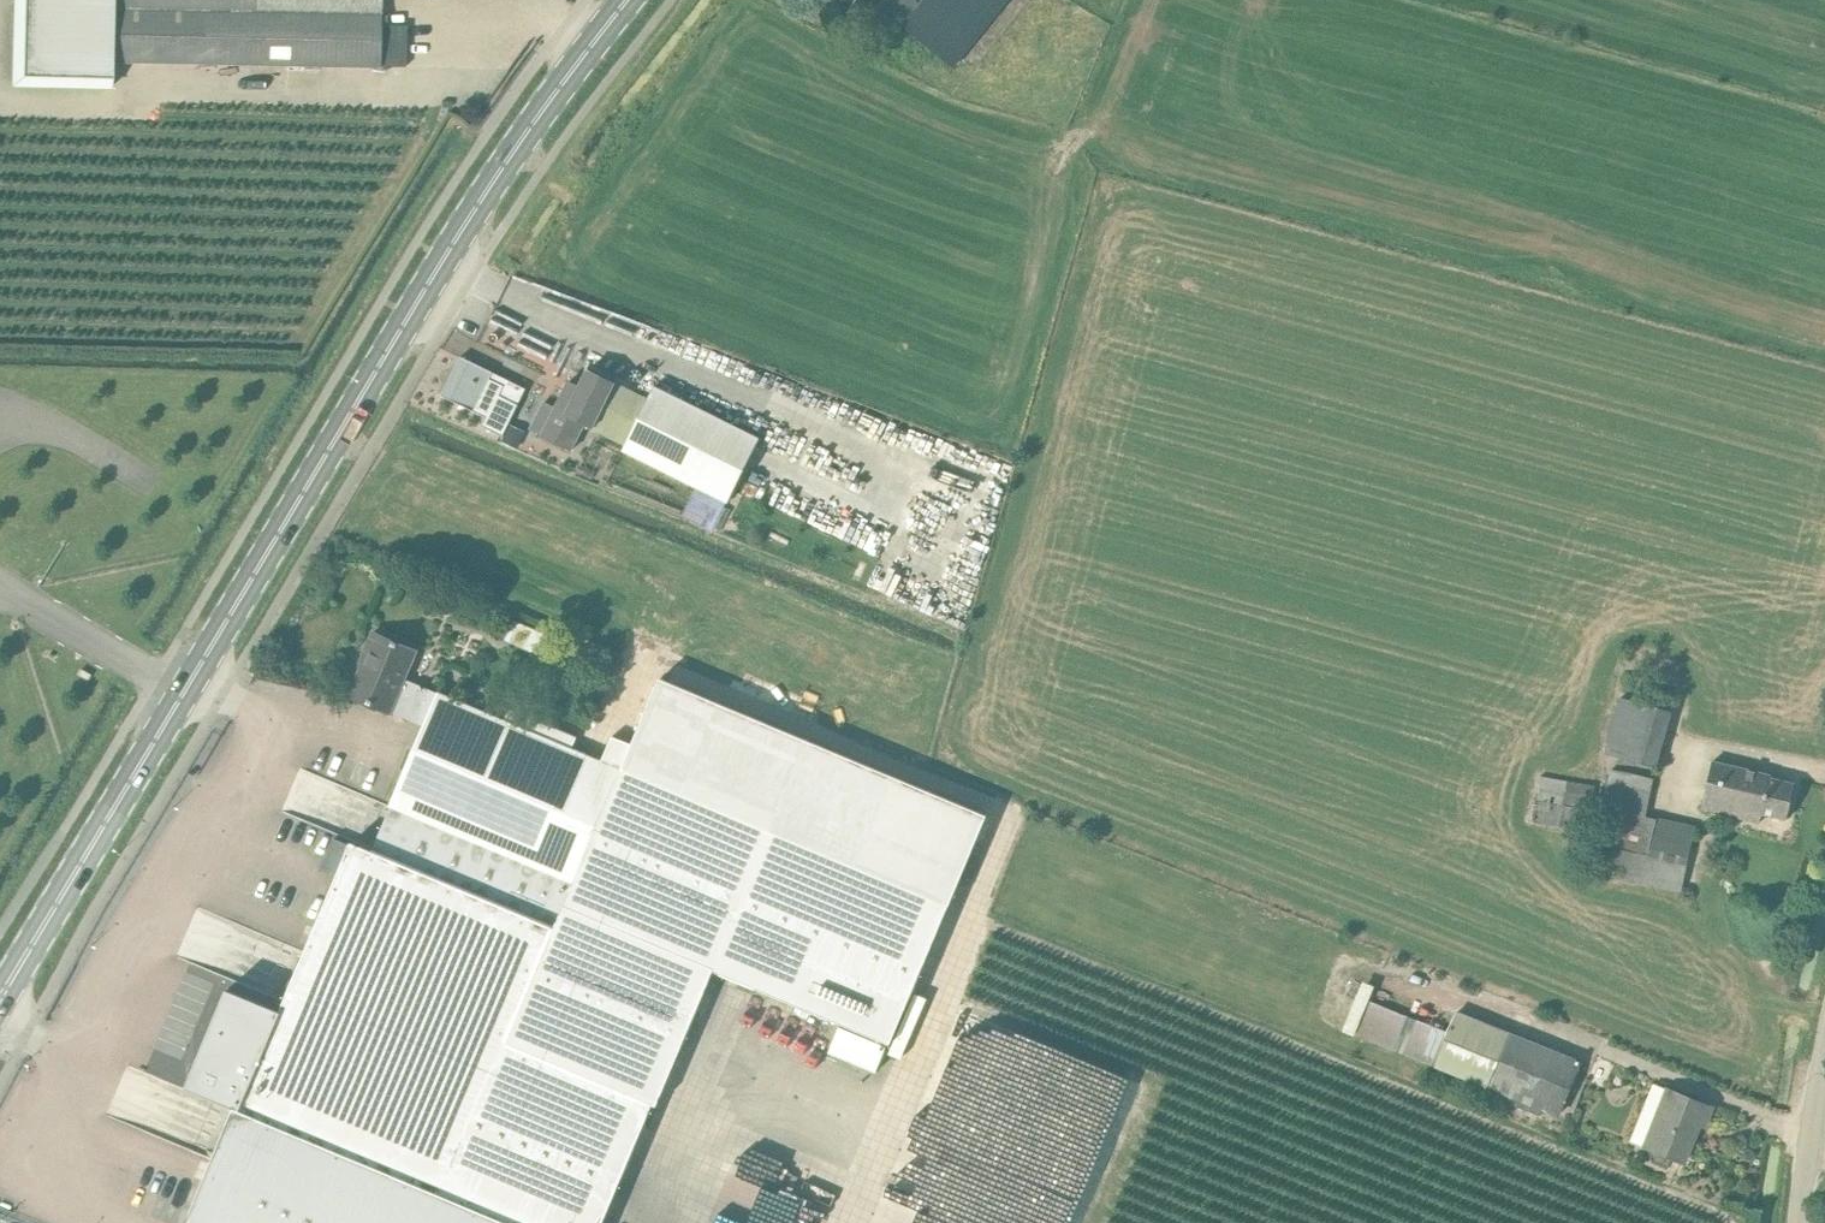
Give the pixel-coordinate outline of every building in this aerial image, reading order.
[(15,87),(112,89),(113,60),(380,66),(405,67),(406,24),(381,24),(381,0),(16,0),(15,87)] [(454,384),(456,385),(450,398),(486,416),(482,425),(503,435),(518,403),(500,394),(504,384),(490,377),(493,371),(469,359),(461,375),(459,373),(454,384)] [(584,423),(621,441),(644,395),(588,367),(580,385),(569,380),(541,435),(570,450),(584,423)] [(724,506),(726,501),(728,502),(760,436),(654,384),(622,449),(697,486),(682,517),(719,532),(730,509),(724,506)] [(526,431),(511,424),(503,442),(518,448),(526,431)] [(866,566),(860,563),(855,574),(862,577),(866,566)] [(551,636),(536,629),(527,650),(543,656),(551,636)] [(426,726),(440,692),(404,677),(416,649),(373,631),(364,652),(367,653),(350,694),(389,711),(389,710),(426,726)] [(187,1086),(236,1106),(241,1108),(512,1222),(603,1222),(653,1103),(657,1104),(714,969),(890,1043),(988,812),(661,675),(632,745),(611,736),(601,760),(571,747),(576,736),(509,708),(504,719),(440,692),(426,726),(374,851),(352,842),(351,846),(334,839),(320,870),(338,877),(281,1011),(228,989),(196,1066),(187,1086)] [(1602,757),(1651,766),(1661,708),(1612,700),(1602,757)] [(1712,760),(1700,807),(1759,821),(1762,812),(1786,818),(1795,782),(1770,777),(1771,774),(1712,760)] [(1610,769),(1588,871),(1681,892),(1695,827),(1645,816),(1653,778),(1610,769)] [(1540,776),(1531,821),(1586,832),(1595,787),(1540,776)] [(1448,1031),(1369,999),(1356,1034),(1434,1065),(1434,1066),(1559,1116),(1582,1059),(1457,1009),(1448,1031)] [(887,1046),(840,1027),(829,1054),(876,1073),(887,1046)] [(1018,1149),(1032,1096),(995,1087),(981,1139),(1018,1149)] [(1710,1105),(1669,1089),(1663,1103),(1653,1099),(1635,1143),(1682,1161),(1697,1122),(1702,1124),(1710,1105)] [(187,1222),(512,1222),(241,1108),(236,1106),(187,1222)]
